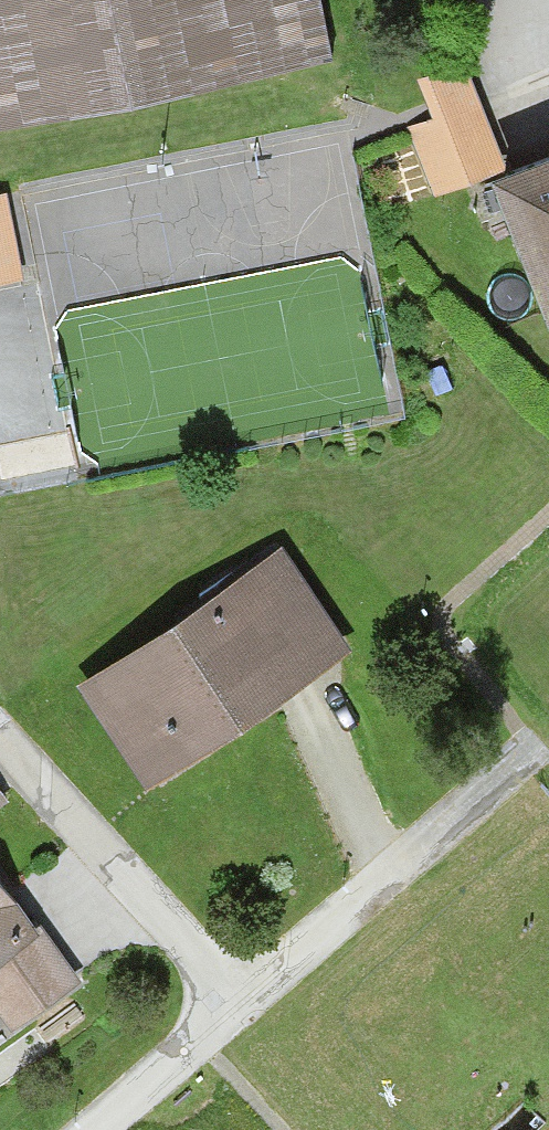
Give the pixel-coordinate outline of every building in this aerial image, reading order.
[(330,59),(319,0),(0,0),(0,122),(330,59)] [(441,122),(414,132),(441,201),(509,166),(468,60),(423,77),(441,122)] [(509,166),(548,271),(548,150),(509,166)] [(20,284),(34,162),(0,177),(0,287),(20,284)] [(276,552),(83,683),(149,779),(342,647),(276,552)] [(17,1036),(86,985),(0,870),(0,1014),(17,1036)]
